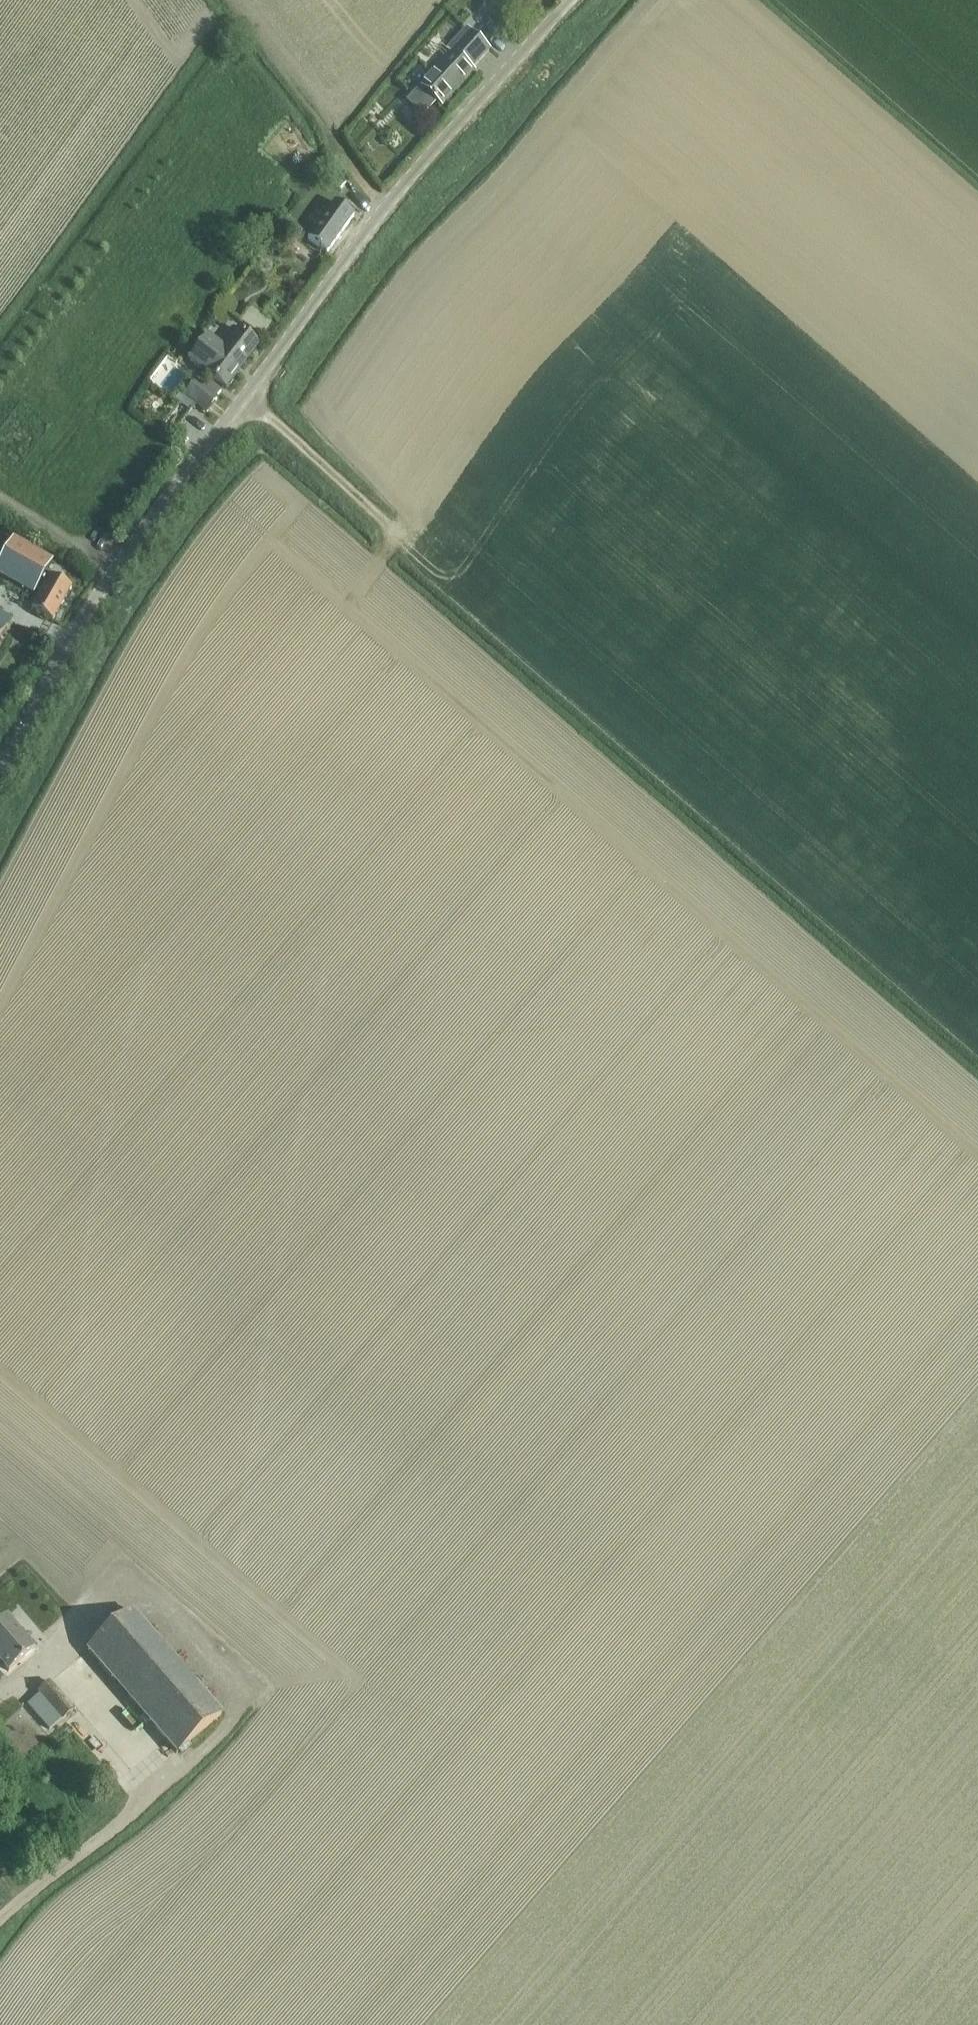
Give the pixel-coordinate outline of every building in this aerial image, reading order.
[(471,69),(489,50),(468,30),(450,50),(455,54),(424,87),(443,105),(474,71),(471,69)] [(336,203),(308,239),(326,253),(354,217),(336,203)] [(273,320),(280,310),(265,301),(259,311),(273,320)] [(261,340),(273,325),(252,307),(239,322),(261,340)] [(225,386),(254,347),(235,333),(223,349),(206,336),(189,359),(225,386)] [(206,411),(216,397),(196,383),(186,396),(206,411)] [(36,556),(15,544),(13,548),(3,565),(0,570),(0,571),(35,591),(37,588),(38,587),(41,589),(43,590),(35,604),(31,611),(49,620),(52,622),(54,620),(61,608),(71,589),(71,588),(70,588),(48,575),(45,573),(49,566),(52,562),(40,555),(39,554),(38,554),(37,555),(36,556)] [(0,611),(0,638),(11,618),(0,611)] [(86,1649),(174,1752),(220,1714),(132,1610),(86,1649)] [(36,1649),(8,1615),(0,1622),(0,1660),(9,1671),(36,1649)] [(48,1682),(37,1692),(60,1720),(73,1710),(48,1682)]
